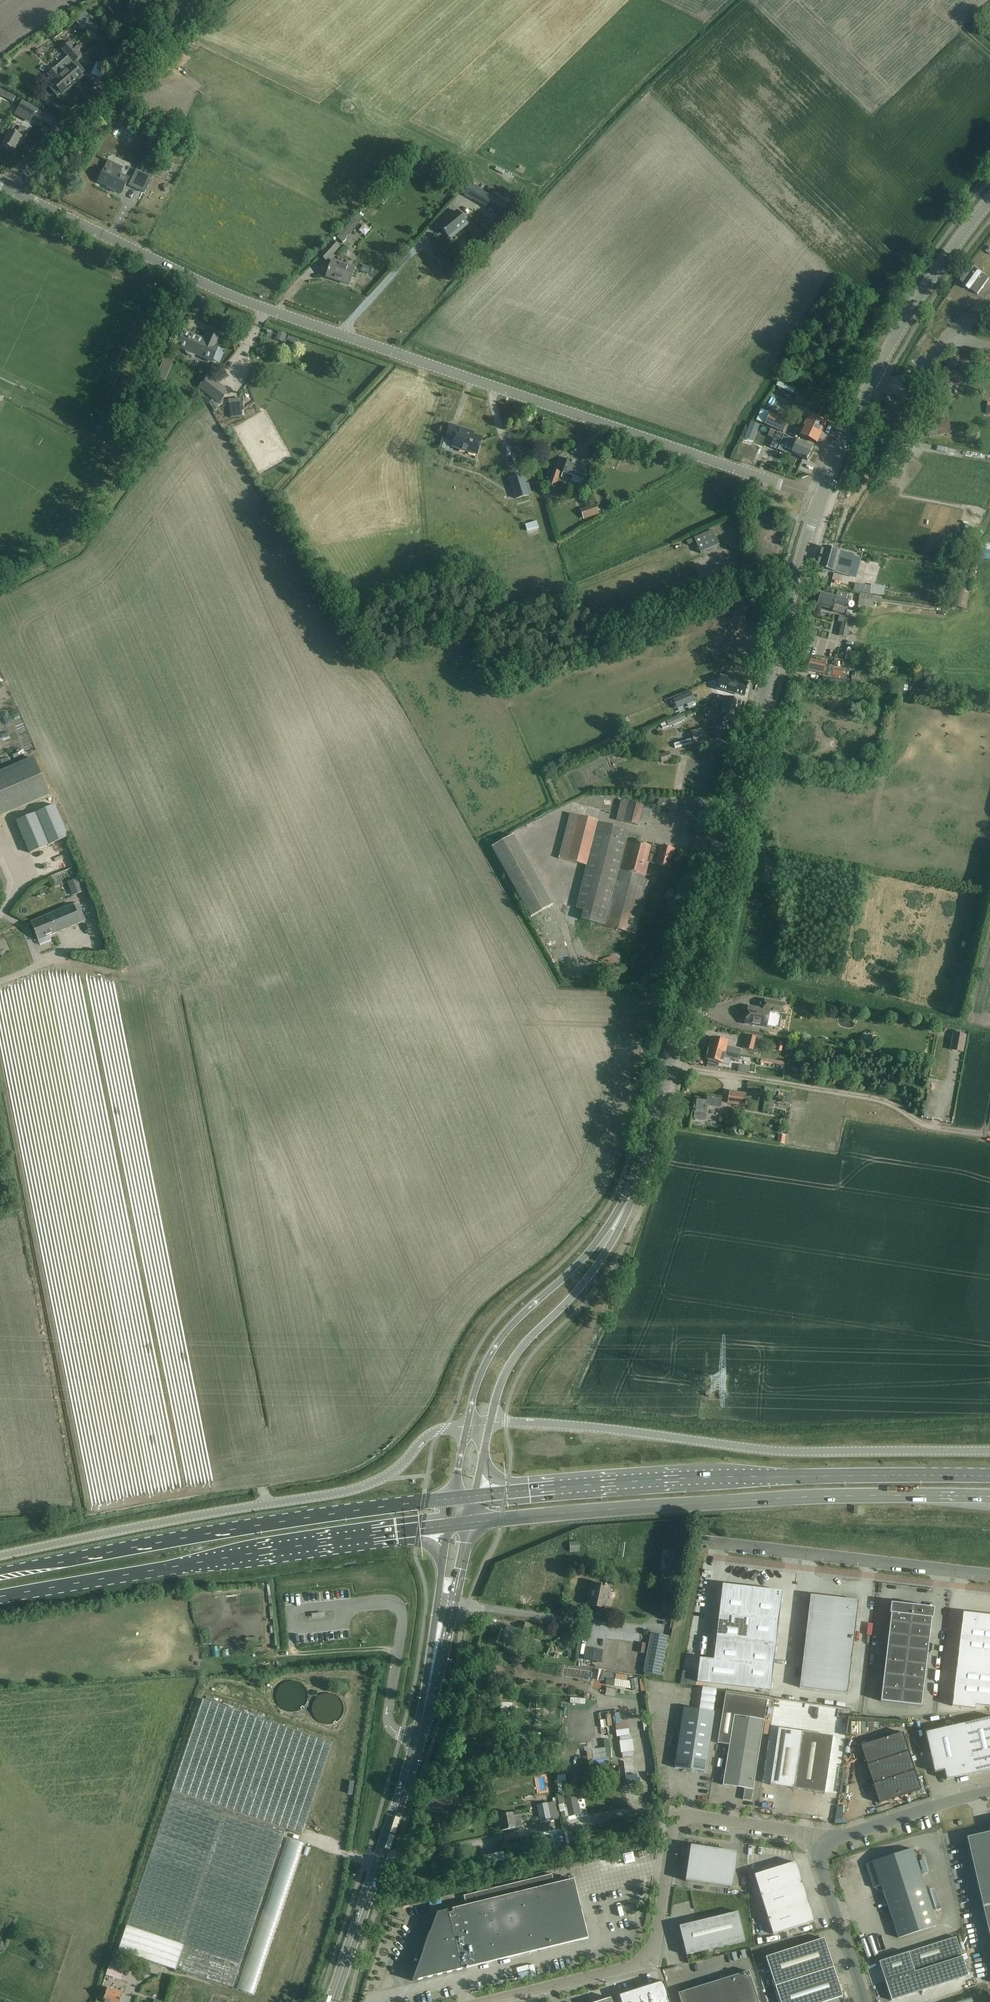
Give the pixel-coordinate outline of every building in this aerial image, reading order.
[(90,18),(98,13),(94,6),(86,12),(90,18)] [(97,27),(103,24),(97,15),(92,18),(97,27)] [(62,50),(70,58),(77,62),(82,58),(82,57),(77,52),(80,50),(72,42),(70,44),(70,43),(62,50)] [(56,68),(49,75),(54,81),(52,82),(56,87),(53,90),(53,91),(57,96),(61,93),(63,95),(82,77),(78,72),(79,71),(78,70),(81,68),(77,63),(77,62),(70,58),(69,59),(69,63),(71,65),(61,74),(56,68)] [(0,89),(0,95),(13,102),(16,97),(0,89)] [(18,109),(24,112),(33,117),(37,109),(23,101),(18,109)] [(118,116),(113,125),(117,127),(122,119),(118,116)] [(10,131),(7,136),(2,145),(14,152),(26,129),(21,127),(17,135),(10,131)] [(129,179),(120,174),(122,168),(108,162),(98,182),(108,187),(107,189),(116,192),(116,191),(122,193),(129,179)] [(134,177),(130,186),(137,190),(144,193),(152,178),(145,174),(137,171),(134,177)] [(468,185),(463,195),(464,195),(472,199),(472,200),(489,209),(494,212),(501,217),(503,214),(502,214),(505,210),(507,206),(506,207),(493,200),(494,198),(476,188),(475,189),(468,185)] [(449,237),(450,239),(468,225),(457,212),(439,226),(449,238),(449,237)] [(333,242),(327,248),(320,256),(327,262),(339,248),(333,242)] [(410,251),(413,257),(425,250),(422,244),(410,251)] [(332,261),(329,268),(326,277),(349,285),(354,269),(332,261)] [(971,266),(960,282),(964,284),(963,286),(969,291),(970,290),(977,295),(989,279),(975,269),(971,266)] [(184,331),(177,347),(185,350),(185,352),(186,353),(188,354),(189,355),(190,356),(192,356),(194,356),(195,356),(197,355),(212,362),(219,347),(218,346),(221,339),(207,333),(203,340),(184,331)] [(971,379),(970,368),(958,368),(958,380),(971,379)] [(220,403),(227,394),(223,391),(224,389),(208,376),(199,388),(220,403)] [(791,381),(789,385),(797,390),(800,386),(791,381)] [(237,396),(238,407),(250,406),(249,395),(237,396)] [(806,419),(799,435),(817,444),(826,423),(814,418),(814,417),(813,416),(812,417),(809,415),(810,413),(798,408),(795,414),(806,419)] [(765,425),(783,432),(788,421),(769,413),(765,425)] [(958,430),(959,416),(947,416),(947,429),(958,430)] [(450,425),(447,435),(445,440),(453,442),(451,448),(476,456),(482,439),(466,434),(467,431),(450,425)] [(791,453),(807,461),(812,449),(777,433),(770,448),(777,451),(781,443),(793,449),(791,453)] [(568,459),(564,468),(562,474),(553,470),(547,485),(554,488),(557,481),(562,483),(563,479),(581,486),(588,467),(568,459)] [(510,480),(513,490),(516,500),(529,496),(523,476),(510,480)] [(528,506),(530,512),(540,509),(539,503),(528,506)] [(594,505),(585,508),(581,510),(584,518),(597,514),(594,505)] [(544,518),(532,520),(534,527),(545,525),(544,518)] [(720,526),(701,535),(708,550),(727,541),(720,526)] [(822,547),(817,569),(834,573),(837,566),(850,569),(854,556),(822,547)] [(836,597),(830,596),(820,593),(817,606),(832,610),(832,612),(840,615),(841,614),(844,615),(849,595),(837,592),(836,597)] [(860,594),(858,606),(874,608),(876,597),(860,594)] [(839,636),(847,638),(850,624),(854,625),(855,619),(839,616),(838,622),(842,623),(839,636)] [(807,671),(817,673),(828,676),(842,677),(843,671),(833,670),(825,668),(826,662),(810,659),(807,671)] [(719,677),(716,689),(728,692),(728,691),(732,692),(732,693),(743,696),(747,685),(742,683),(743,678),(731,675),(729,680),(719,677)] [(849,680),(823,678),(822,684),(848,687),(849,680)] [(690,691),(670,699),(674,709),(694,701),(691,695),(692,694),(690,691)] [(715,714),(713,724),(716,724),(715,727),(718,728),(728,730),(730,722),(736,723),(742,702),(732,699),(726,697),(721,716),(715,714)] [(679,717),(666,722),(668,727),(673,725),(674,727),(682,723),(682,721),(686,720),(684,715),(679,717)] [(845,732),(832,729),(829,741),(816,737),(812,752),(825,756),(827,748),(836,750),(838,744),(841,745),(845,732)] [(704,731),(695,734),(692,735),(693,739),(674,745),(675,749),(694,743),(695,744),(707,741),(704,731)] [(669,753),(659,756),(662,763),(672,760),(669,753)] [(50,796),(34,758),(0,773),(0,817),(50,796)] [(621,801),(616,821),(638,826),(643,806),(621,801)] [(15,821),(29,854),(66,838),(52,805),(15,821)] [(570,814),(559,859),(587,866),(576,908),(584,910),(581,920),(631,933),(639,900),(649,863),(669,868),(674,850),(661,847),(660,849),(640,843),(641,837),(629,834),(628,840),(595,831),(597,821),(570,814)] [(492,847),(531,918),(552,906),(513,835),(492,847)] [(81,863),(60,870),(63,879),(84,872),(81,863)] [(567,870),(565,874),(574,879),(576,874),(567,870)] [(73,897),(88,890),(82,877),(67,884),(73,897)] [(49,936),(81,923),(74,905),(31,923),(38,941),(40,945),(51,941),(49,936)] [(745,1024),(755,1026),(766,1028),(769,1012),(782,1014),(784,1005),(765,1001),(763,1010),(748,1007),(746,1017),(745,1017),(744,1021),(745,1023),(745,1024)] [(955,1034),(951,1051),(963,1054),(966,1036),(955,1034)] [(743,1049),(758,1053),(762,1039),(746,1035),(743,1049)] [(711,1037),(708,1048),(739,1056),(740,1052),(741,1050),(727,1047),(728,1042),(711,1037)] [(781,1052),(783,1043),(774,1041),(772,1050),(781,1052)] [(739,1056),(708,1048),(705,1059),(708,1060),(706,1067),(717,1069),(719,1063),(729,1066),(730,1060),(738,1062),(739,1056)] [(746,1061),(745,1069),(756,1070),(757,1062),(746,1061)] [(729,1092),(727,1102),(727,1104),(745,1107),(747,1095),(729,1092)] [(692,1112),(695,1113),(694,1119),(695,1121),(703,1122),(705,1121),(706,1114),(706,1115),(707,1108),(720,1110),(721,1100),(704,1098),(704,1102),(694,1100),(693,1105),(691,1106),(690,1110),(692,1112)] [(785,1139),(792,1140),(793,1130),(785,1130),(785,1139)] [(577,1538),(576,1547),(585,1548),(586,1538),(577,1538)] [(599,1615),(606,1617),(609,1605),(605,1605),(609,1587),(593,1584),(590,1598),(588,1598),(587,1605),(601,1608),(599,1615)] [(700,1659),(697,1683),(770,1691),(771,1689),(771,1683),(775,1654),(775,1647),(776,1644),(777,1638),(780,1604),(781,1596),(782,1592),(722,1585),(722,1588),(721,1597),(717,1631),(716,1637),(716,1641),(715,1647),(713,1660),(700,1659)] [(834,1598),(810,1596),(808,1614),(806,1633),(804,1651),(802,1670),(799,1688),(823,1691),(847,1694),(850,1675),(852,1657),(854,1638),(856,1620),(858,1601),(834,1598)] [(880,1702),(921,1706),(932,1610),(892,1605),(880,1702)] [(319,1609),(320,1618),(334,1617),(333,1608),(319,1609)] [(952,1707),(975,1709),(975,1705),(989,1707),(989,1616),(965,1613),(963,1613),(952,1707)] [(504,1632),(503,1632),(494,1628),(489,1642),(504,1647),(508,1636),(520,1640),(522,1633),(529,1636),(530,1634),(536,1637),(539,1628),(526,1623),(522,1632),(506,1626),(504,1632)] [(644,1673),(660,1676),(668,1636),(651,1633),(644,1673)] [(586,1648),(584,1660),(600,1663),(602,1651),(586,1648)] [(638,1684),(639,1674),(623,1672),(622,1682),(638,1684)] [(729,1745),(724,1776),(722,1785),(745,1789),(743,1800),(751,1801),(767,1701),(725,1694),(717,1744),(729,1745)] [(203,1698),(172,1791),(118,1951),(175,1970),(176,1968),(233,1988),(286,1830),(302,1835),(333,1741),(203,1698)] [(675,1768),(691,1771),(705,1773),(714,1713),(684,1708),(675,1768)] [(964,1724),(976,1773),(989,1770),(989,1718),(964,1724)] [(976,1773),(964,1724),(925,1733),(934,1773),(944,1771),(946,1780),(976,1773)] [(778,1729),(771,1776),(770,1785),(824,1793),(832,1737),(778,1729)] [(903,1733),(867,1744),(861,1746),(879,1803),(921,1790),(903,1733)] [(594,1746),(584,1747),(584,1752),(586,1752),(587,1760),(591,1760),(592,1765),(608,1763),(608,1761),(611,1760),(609,1740),(604,1741),(606,1758),(593,1760),(592,1751),(595,1751),(594,1746)] [(636,1774),(625,1776),(626,1785),(640,1783),(639,1778),(637,1778),(636,1774)] [(568,1817),(580,1815),(576,1797),(565,1800),(568,1817)] [(556,1801),(536,1805),(540,1823),(560,1818),(559,1814),(557,1805),(556,1801)] [(512,1814),(509,1814),(499,1816),(502,1831),(515,1828),(522,1827),(519,1812),(512,1814)] [(737,1853),(690,1846),(685,1881),(732,1888),(737,1853)] [(937,1926),(912,1849),(875,1861),(866,1864),(874,1889),(881,1886),(898,1939),(937,1926)] [(970,1855),(989,1940),(989,1851),(970,1855)] [(795,1863),(754,1875),(760,1895),(801,1882),(795,1863)] [(412,1981),(412,1982),(462,1970),(461,1966),(465,1965),(466,1968),(588,1939),(573,1879),(554,1884),(552,1874),(463,1896),(466,1906),(437,1913),(430,1932),(429,1932),(428,1936),(429,1936),(431,1945),(425,1947),(424,1947),(423,1950),(412,1981)] [(808,1902),(801,1882),(760,1895),(766,1915),(808,1902)] [(814,1922),(808,1902),(766,1915),(773,1935),(814,1922)] [(738,1912),(679,1926),(686,1956),(745,1942),(738,1912)] [(879,1962),(885,1982),(891,2001),(968,1976),(955,1937),(879,1962)] [(780,2001),(839,2001),(838,1998),(842,1997),(823,1939),(765,1958),(780,2001)] [(260,1989),(268,1965),(259,1962),(251,1985),(260,1989)] [(121,1980),(124,1971),(108,1966),(106,1975),(121,1980)] [(749,1971),(678,1993),(681,2001),(758,2001),(749,1971)] [(618,1995),(621,2001),(669,2001),(663,1981),(618,1995)] [(104,2000),(103,2001),(119,2001),(122,1993),(108,1988),(102,1986),(98,1998),(104,2000)]
